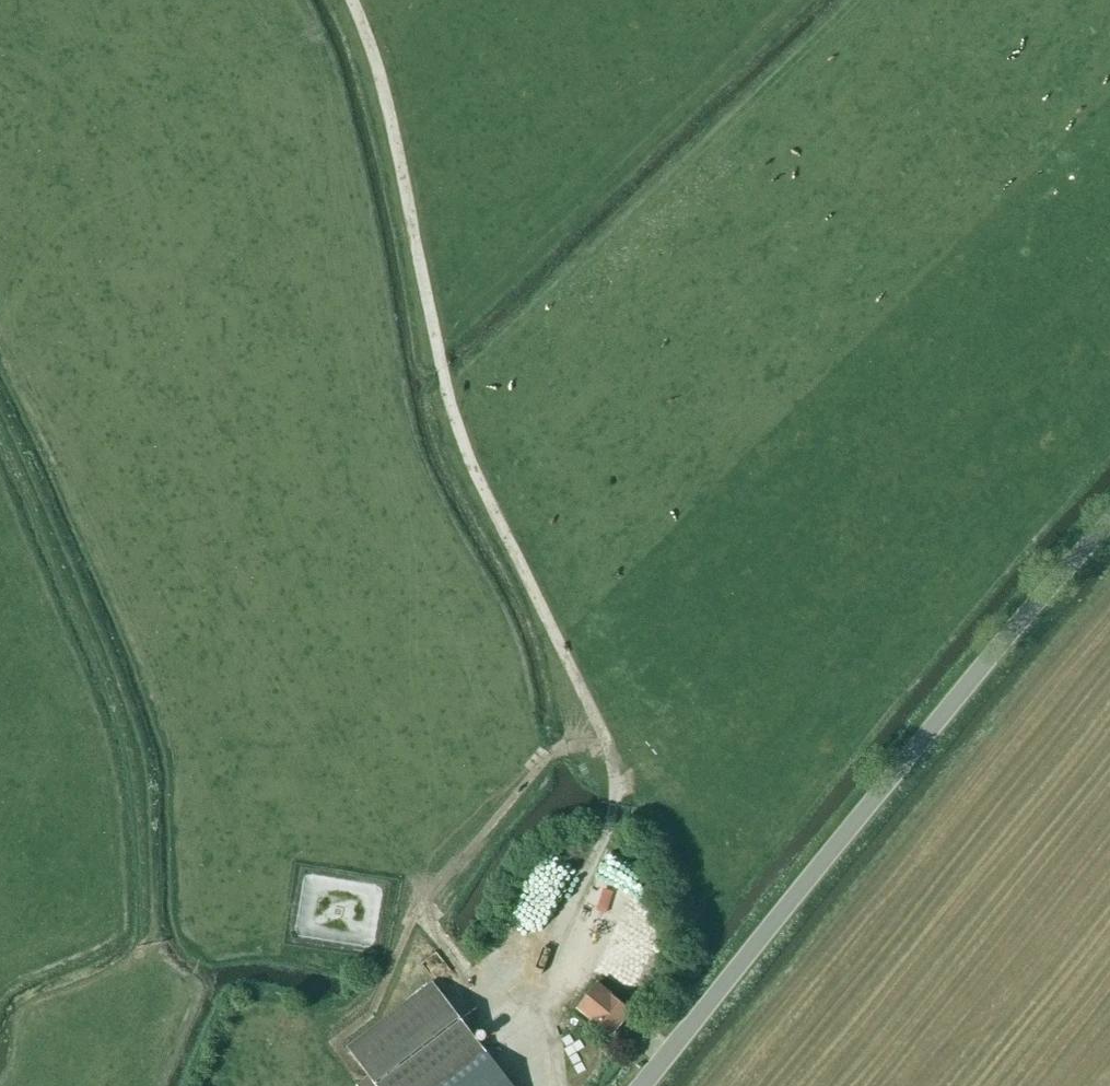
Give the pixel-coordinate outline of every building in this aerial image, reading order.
[(598,980),(576,1006),(611,1034),(632,1008),(598,980)] [(347,1049),(376,1085),(513,1085),(480,1043),(433,983),(347,1049)]
